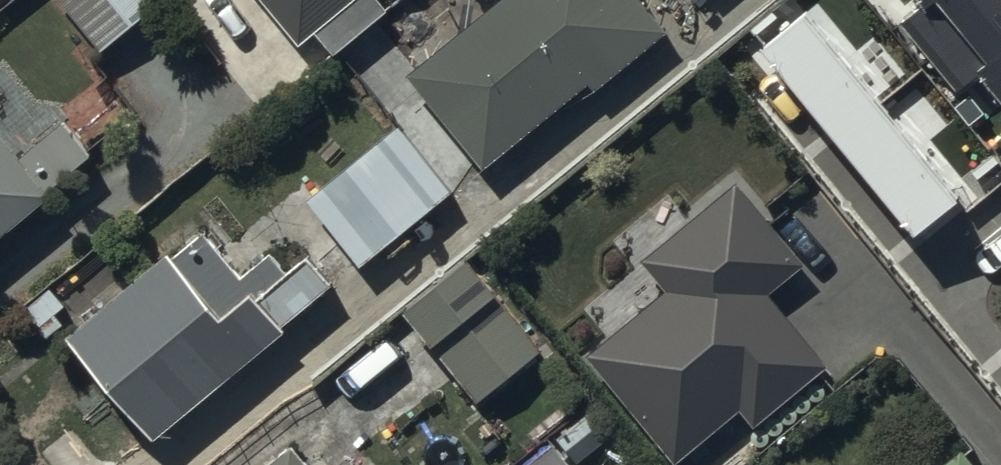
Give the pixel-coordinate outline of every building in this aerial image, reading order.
[(102,50),(165,0),(62,0),(102,50)] [(301,47),(359,0),(263,0),(301,47)] [(410,83),(486,175),(588,91),(595,101),(672,38),(641,0),(511,0),(410,83)] [(804,0),(797,0),(756,33),(897,206),(942,169),(804,0)] [(995,0),(921,0),(923,2),(897,23),(977,125),(1000,106),(1000,8),(995,0)] [(395,122),(307,193),(360,258),(448,187),(395,122)] [(55,200),(0,135),(0,246),(55,200)] [(599,347),(676,443),(734,396),(750,415),(818,360),(756,285),(792,255),(734,184),(649,253),(675,285),(599,347)] [(168,247),(67,333),(153,433),(285,325),(280,320),(330,280),(307,253),(286,268),(271,250),(244,272),(206,227),(174,254),(168,247)] [(473,256),(407,309),(482,401),(548,347),(473,256)] [(530,464),(578,464),(559,442),(530,464)] [(262,464),(308,464),(290,443),(262,464)] [(942,464),(972,464),(960,451),(942,464)]
